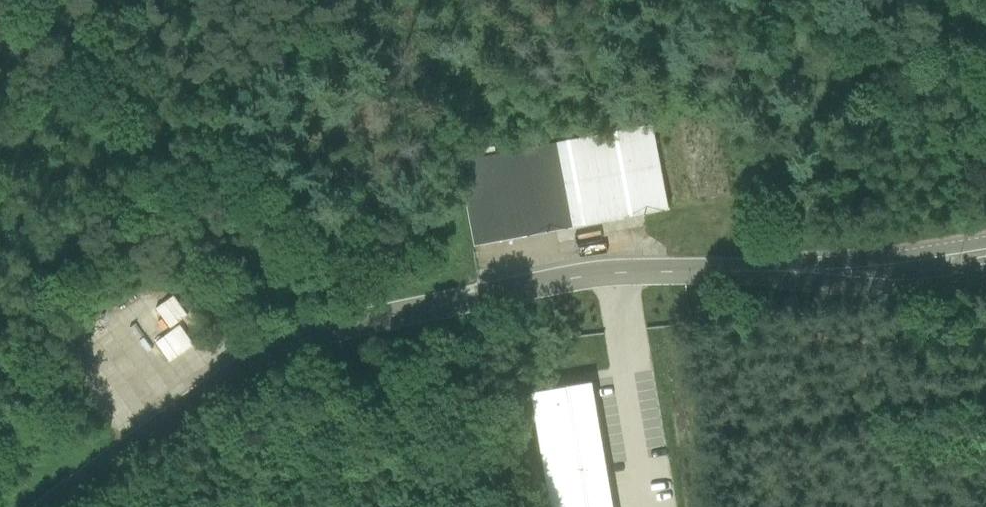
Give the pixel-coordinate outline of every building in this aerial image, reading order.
[(457,162),(473,243),(667,206),(651,125),(494,154),(493,147),(479,150),(481,157),(457,162)] [(529,391),(537,436),(546,487),(546,491),(547,497),(549,506),(612,506),(608,480),(604,462),(599,433),(599,430),(596,411),(596,410),(595,409),(591,381),(554,387),(544,388),(540,389),(533,390),(529,391)]
